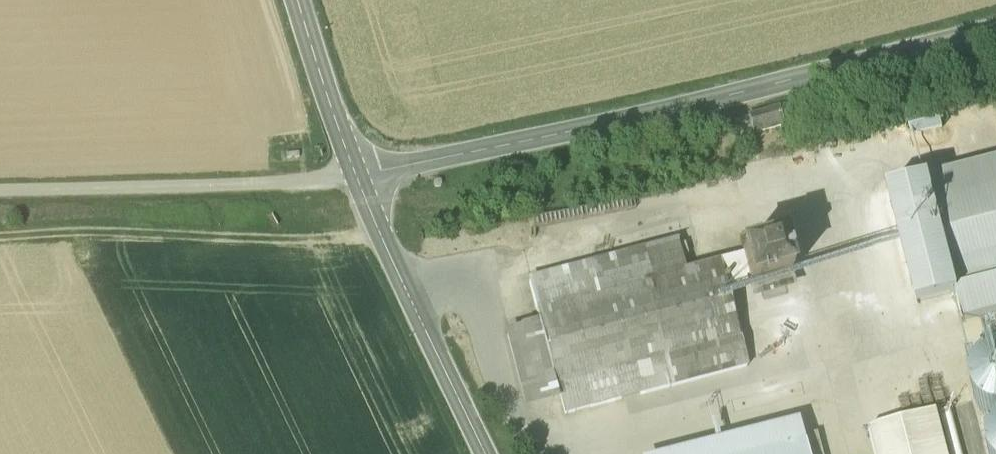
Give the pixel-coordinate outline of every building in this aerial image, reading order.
[(781,107),(748,116),(753,134),(785,125),(781,107)] [(910,199),(939,319),(995,305),(995,178),(910,199)] [(546,291),(579,426),(767,380),(742,277),(705,286),(698,254),(546,291)] [(980,380),(984,399),(995,413),(995,366),(980,380)] [(874,453),(957,453),(946,411),(868,430),(874,453)] [(683,453),(806,453),(798,425),(683,453)] [(988,437),(992,453),(995,453),(995,430),(988,437)]
